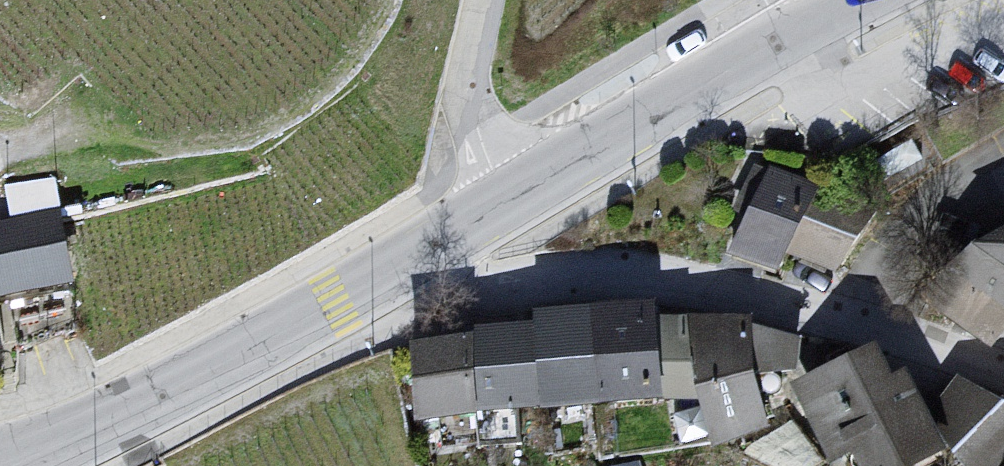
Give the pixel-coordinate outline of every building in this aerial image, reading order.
[(783,172),(737,263),(820,304),(889,233),(783,172)] [(70,219),(0,230),(0,359),(19,355),(7,306),(84,289),(70,219)] [(1003,266),(1003,245),(987,254),(1003,266)] [(668,312),(545,315),(548,332),(561,411),(562,416),(681,407),(668,312)] [(819,351),(704,312),(724,455),(785,442),(772,381),(809,385),(819,351)] [(548,332),(412,354),(431,430),(561,411),(548,332)] [(801,391),(831,465),(832,465),(863,457),(868,465),(949,465),(962,458),(924,384),(902,389),(889,356),(801,391)]
